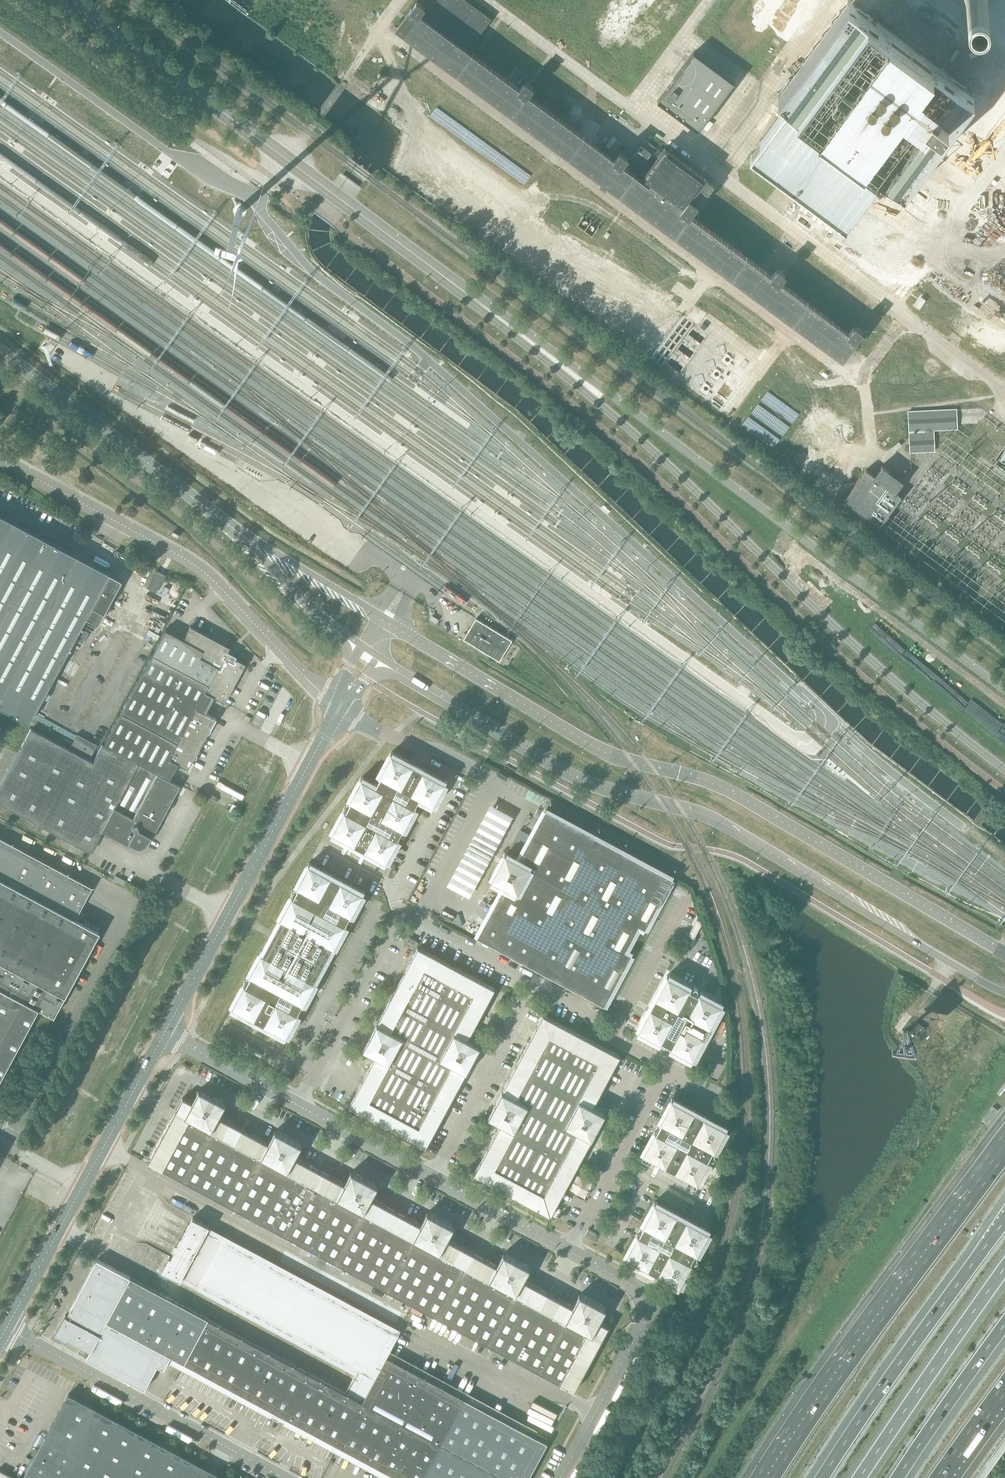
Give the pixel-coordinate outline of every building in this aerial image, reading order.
[(690,215),(698,205),(701,207),(710,194),(707,192),(713,184),(664,148),(641,179),(629,170),(622,165),(627,158),(628,157),(620,151),(619,152),(620,152),(615,159),(590,141),(527,94),(532,87),(533,88),(533,87),(531,85),(529,84),(527,83),(525,81),(525,82),(520,89),(509,81),(507,80),(506,79),(467,50),(473,42),(476,38),(481,31),(483,28),(490,19),(479,11),(476,9),(469,3),(466,1),(465,0),(429,0),(424,6),(417,1),(397,27),(843,358),(852,346),(857,339),(856,338),(861,331),(862,332),(862,331),(854,325),(854,326),(849,333),(779,282),(784,274),(785,275),(785,274),(784,273),(777,268),(777,269),(772,276),(762,269),(690,215)] [(750,154),(785,180),(898,264),(1004,120),(1004,119),(980,101),(982,98),(977,94),(975,97),(971,94),(973,91),(856,4),(850,0),(847,0),(800,63),(796,60),(789,70),(793,72),(778,92),(790,101),(750,154)] [(974,18),(1004,38),(1004,0),(985,0),(974,18)] [(379,46),(376,43),(371,50),(374,53),(379,46)] [(694,51),(660,101),(701,129),(735,79),(694,51)] [(760,131),(771,116),(768,113),(756,129),(760,131)] [(628,162),(633,165),(635,162),(641,166),(656,146),(646,138),(628,162)] [(931,284),(961,303),(947,326),(965,337),(968,335),(1004,358),(1004,356),(1004,327),(987,316),(994,305),(968,289),(980,289),(985,282),(1004,295),(1004,170),(931,284)] [(864,253),(867,249),(857,242),(852,249),(867,260),(870,257),(864,253)] [(705,338),(692,328),(688,335),(701,344),(705,338)] [(695,352),(682,343),(677,349),(690,359),(695,352)] [(732,360),(733,358),(727,353),(722,360),(728,365),(730,363),(734,366),(736,363),(732,360)] [(684,367),(671,357),(666,363),(679,373),(684,367)] [(721,375),(722,373),(716,368),(711,374),(717,379),(719,377),(723,380),(725,378),(721,375)] [(720,410),(743,379),(729,369),(724,375),(727,378),(709,402),(720,410)] [(710,389),(711,388),(712,387),(705,382),(700,389),(707,394),(708,392),(712,395),(714,392),(710,389)] [(957,428),(956,409),(908,411),(909,430),(957,428)] [(935,450),(934,431),(909,432),(909,436),(910,452),(935,450)] [(902,496),(896,491),(903,481),(902,480),(902,481),(889,471),(882,465),(874,475),(866,469),(843,500),(844,500),(845,500),(879,525),(878,526),(879,526),(902,496)] [(23,498),(5,488),(2,493),(20,503),(23,498)] [(108,572),(95,565),(84,560),(77,556),(0,515),(0,707),(11,713),(27,722),(32,713),(80,625),(91,630),(118,578),(113,575),(108,572)] [(892,535),(900,523),(891,517),(883,528),(892,535)] [(926,561),(934,549),(925,543),(917,554),(926,561)] [(163,579),(165,575),(159,572),(156,570),(146,587),(155,592),(163,579)] [(967,592),(976,580),(967,574),(959,585),(967,592)] [(997,613),(1004,619),(1004,603),(997,613)] [(512,640),(476,618),(470,628),(463,639),(499,661),(512,640)] [(243,665),(244,663),(234,658),(233,657),(232,659),(230,657),(230,656),(230,655),(229,654),(228,654),(227,655),(226,655),(224,654),(224,653),(226,650),(228,646),(190,626),(182,639),(174,634),(165,629),(152,653),(207,683),(203,691),(213,696),(223,702),(224,701),(224,700),(230,689),(233,683),(237,677),(243,665)] [(224,654),(226,655),(227,655),(228,654),(229,654),(230,655),(230,656),(230,657),(232,659),(233,657),(234,658),(235,655),(226,650),(224,653),(224,654)] [(207,725),(210,726),(212,722),(215,717),(204,712),(208,704),(213,696),(203,691),(207,683),(152,653),(121,711),(176,740),(181,732),(201,743),(207,733),(204,731),(205,728),(207,725)] [(193,751),(196,753),(201,743),(181,732),(176,740),(121,711),(103,743),(168,778),(172,771),(175,767),(177,763),(187,768),(192,759),(189,758),(191,755),(193,751)] [(178,785),(102,744),(92,761),(52,740),(30,728),(0,785),(0,803),(63,837),(89,851),(89,852),(92,846),(98,836),(100,833),(101,830),(132,847),(133,847),(134,845),(134,844),(139,842),(144,841),(146,841),(145,842),(147,843),(148,842),(177,787),(178,785)] [(96,748),(76,736),(69,748),(90,759),(96,748)] [(446,781),(416,764),(392,752),(391,752),(379,774),(379,775),(379,776),(380,776),(376,784),(415,805),(416,804),(417,805),(418,805),(419,802),(421,799),(420,799),(419,798),(419,797),(433,805),(433,804),(434,805),(434,804),(446,782),(446,781)] [(405,829),(417,807),(416,807),(417,806),(416,806),(416,805),(415,805),(376,784),(362,776),(362,777),(361,777),(349,799),(349,800),(350,800),(349,800),(351,801),(350,803),(348,801),(347,801),(346,801),(345,802),(344,803),(344,804),(344,805),(345,806),(348,807),(347,809),(345,808),(344,809),(344,808),(332,831),(332,832),(360,847),(386,861),(387,861),(388,861),(400,839),(399,838),(399,837),(398,837),(399,836),(400,836),(401,837),(402,834),(404,831),(403,831),(402,830),(402,829),(403,830),(403,829),(404,829),(405,829)] [(513,816),(490,803),(446,884),(469,897),(513,816)] [(671,880),(673,877),(622,850),(618,856),(593,843),(597,837),(546,809),(518,859),(507,853),(508,853),(506,853),(505,853),(504,854),(499,865),(498,865),(498,866),(492,877),(491,878),(492,878),(491,879),(492,879),(492,880),(493,880),(504,886),(477,936),(528,964),(553,977),(604,1005),(632,953),(625,950),(639,925),(645,929),(671,880)] [(59,1003),(62,997),(63,995),(97,931),(93,929),(86,924),(80,922),(74,918),(78,910),(91,886),(0,838),(0,972),(59,1003)] [(134,845),(133,847),(132,847),(132,848),(133,849),(134,849),(136,850),(138,850),(140,849),(142,849),(144,848),(146,847),(148,845),(149,843),(148,842),(147,843),(145,842),(146,841),(144,841),(139,842),(134,844),(134,845)] [(103,868),(92,862),(91,864),(90,866),(101,872),(102,870),(103,868)] [(328,955),(333,947),(334,947),(335,946),(335,947),(347,924),(346,923),(347,923),(346,922),(348,922),(351,917),(349,916),(350,915),(351,915),(352,915),(364,893),(364,892),(364,891),(330,873),(310,862),(310,863),(309,862),(309,863),(308,863),(296,885),(297,885),(297,886),(298,887),(298,889),(295,887),(294,887),(293,887),(292,888),(292,889),(292,890),(292,891),(293,892),(295,893),(294,895),(293,894),(292,894),(292,895),(291,894),(279,917),(280,917),(280,918),(281,919),(276,927),(272,935),(268,943),(263,951),(262,951),(261,951),(249,973),(249,974),(250,974),(249,975),(251,976),(250,977),(248,976),(247,976),(245,976),(244,976),(244,977),(244,979),(244,980),(245,980),(247,982),(247,983),(245,982),(245,983),(244,982),(244,983),(232,1005),(232,1006),(232,1007),(258,1021),(286,1036),(286,1035),(287,1035),(288,1035),(300,1013),(299,1013),(299,1012),(299,1011),(298,1011),(299,1010),(300,1011),(302,1008),(303,1005),(302,1004),(302,1003),(303,1004),(303,1003),(304,1004),(304,1003),(305,1003),(317,981),(316,981),(316,980),(315,979),(320,971),(324,963),(328,955)] [(78,910),(74,918),(80,922),(84,914),(78,910)] [(694,938),(703,922),(697,919),(688,935),(694,938)] [(415,948),(418,942),(409,937),(408,938),(407,940),(406,943),(412,946),(413,946),(415,948)] [(478,1052),(480,1047),(481,1046),(480,1046),(481,1046),(480,1045),(473,1041),(469,1039),(470,1037),(479,1019),(482,1014),(485,1009),(490,999),(495,989),(495,988),(495,987),(459,968),(421,948),(419,947),(418,947),(417,947),(416,949),(415,951),(415,952),(413,956),(412,956),(407,966),(403,975),(402,976),(402,977),(401,977),(392,994),(389,1000),(372,1031),(366,1042),(364,1046),(364,1047),(363,1048),(363,1049),(364,1049),(363,1050),(371,1054),(375,1056),(373,1059),(365,1076),(362,1081),(359,1085),(352,1099),(348,1106),(349,1106),(348,1107),(349,1107),(387,1128),(425,1148),(426,1148),(431,1138),(438,1127),(440,1123),(443,1117),(452,1101),(453,1098),(459,1087),(464,1077),(467,1072),(468,1070),(478,1052)] [(33,1012),(36,1007),(52,1016),(59,1003),(0,972),(0,1075),(33,1012)] [(708,1032),(723,1005),(722,1004),(723,1004),(722,1004),(722,1003),(700,991),(700,992),(699,991),(699,992),(698,993),(696,992),(698,990),(698,989),(698,988),(697,987),(696,986),(695,986),(694,987),(693,988),(692,990),(690,989),(691,988),(691,987),(690,987),(691,986),(668,974),(668,975),(668,974),(667,975),(638,1029),(639,1030),(638,1030),(660,1041),(661,1042),(661,1041),(661,1042),(662,1041),(663,1040),(664,1041),(663,1043),(665,1044),(668,1046),(669,1044),(670,1045),(670,1046),(670,1047),(671,1047),(692,1059),(693,1059),(693,1058),(694,1059),(708,1032)] [(598,1128),(606,1114),(606,1113),(605,1113),(606,1112),(594,1106),(596,1101),(599,1097),(600,1094),(605,1084),(611,1075),(621,1056),(620,1056),(620,1055),(584,1035),(582,1035),(581,1034),(544,1014),(544,1015),(543,1014),(543,1015),(543,1014),(539,1022),(538,1024),(531,1036),(526,1045),(518,1060),(513,1069),(505,1085),(500,1094),(491,1110),(489,1115),(488,1116),(488,1117),(489,1117),(488,1117),(497,1122),(500,1124),(499,1125),(490,1142),(485,1152),(480,1161),(473,1173),(474,1174),(474,1175),(550,1216),(550,1215),(551,1215),(558,1203),(563,1193),(566,1187),(577,1168),(581,1160),(588,1147),(594,1136),(596,1131),(598,1128)] [(925,1027),(915,1021),(912,1027),(922,1033),(925,1027)] [(450,1239),(448,1238),(455,1227),(454,1226),(454,1225),(451,1223),(429,1211),(428,1212),(427,1212),(421,1223),(417,1221),(400,1212),(397,1210),(392,1208),(377,1200),(372,1197),(378,1186),(378,1185),(378,1184),(372,1181),(357,1173),(353,1171),(352,1171),(351,1171),(345,1182),(342,1181),(325,1172),(321,1170),(301,1159),(296,1156),(297,1155),(302,1145),(302,1144),(302,1143),(297,1140),(281,1132),(277,1130),(276,1130),(275,1130),(269,1142),(264,1139),(245,1129),(224,1118),(220,1116),(226,1104),(226,1103),(226,1102),(223,1101),(200,1089),(199,1089),(193,1101),(184,1096),(184,1097),(183,1096),(183,1097),(181,1100),(178,1104),(176,1108),(173,1114),(170,1121),(167,1125),(165,1129),(163,1134),(160,1138),(158,1143),(156,1147),(153,1151),(151,1156),(149,1160),(149,1161),(149,1162),(173,1174),(210,1194),(248,1215),(287,1235),(325,1255),(362,1275),(478,1338),(515,1358),(541,1372),(553,1379),(574,1390),(575,1389),(575,1390),(598,1348),(609,1326),(609,1325),(600,1320),(607,1308),(606,1308),(607,1308),(606,1307),(585,1295),(581,1293),(581,1294),(580,1293),(580,1294),(579,1294),(573,1305),(571,1304),(555,1295),(550,1293),(545,1290),(527,1281),(524,1279),(531,1267),(530,1267),(530,1266),(526,1264),(505,1252),(505,1253),(504,1253),(503,1253),(497,1264),(491,1261),(480,1255),(473,1252),(450,1239)] [(715,1150),(727,1128),(727,1127),(722,1124),(717,1121),(708,1116),(707,1116),(705,1115),(673,1098),(672,1098),(660,1120),(659,1122),(657,1125),(655,1128),(654,1131),(643,1152),(643,1153),(666,1166),(679,1173),(697,1182),(698,1182),(710,1160),(710,1159),(710,1158),(708,1158),(709,1156),(712,1151),(712,1150),(714,1151),(714,1150),(715,1151),(715,1150)] [(698,1253),(710,1231),(709,1231),(710,1230),(709,1230),(704,1227),(697,1223),(690,1219),(656,1201),(655,1201),(654,1201),(643,1222),(641,1225),(640,1228),(638,1231),(637,1233),(625,1255),(626,1255),(625,1256),(626,1256),(649,1269),(652,1271),(656,1272),(680,1285),(681,1285),(693,1263),(692,1262),(693,1262),(692,1262),(692,1261),(691,1261),(692,1259),(693,1257),(694,1254),(695,1253),(697,1254),(697,1253),(698,1253)] [(356,1372),(345,1392),(362,1401),(387,1356),(390,1350),(399,1333),(397,1332),(207,1230),(209,1226),(210,1225),(193,1216),(193,1217),(191,1220),(187,1227),(183,1235),(178,1243),(174,1251),(171,1256),(169,1256),(163,1267),(162,1270),(180,1279),(181,1279),(183,1275),(357,1369),(356,1372)] [(401,1329),(209,1226),(207,1230),(397,1332),(399,1333),(401,1329)] [(594,1239),(597,1234),(588,1229),(585,1234),(594,1239)] [(67,1337),(67,1336),(76,1320),(79,1322),(83,1324),(99,1333),(98,1336),(91,1349),(90,1352),(87,1357),(91,1359),(97,1363),(145,1388),(148,1383),(158,1365),(161,1366),(164,1368),(168,1361),(171,1355),(107,1320),(131,1276),(97,1258),(92,1268),(68,1313),(67,1315),(66,1314),(56,1331),(64,1336),(67,1337)] [(357,1369),(183,1275),(181,1279),(356,1372),(357,1369)] [(400,1477),(424,1477),(439,1449),(465,1398),(387,1356),(362,1401),(345,1392),(131,1276),(107,1320),(171,1355),(174,1356),(181,1360),(187,1363),(193,1367),(199,1370),(205,1373),(211,1377),(217,1379),(235,1390),(285,1416),(291,1419),(295,1422),(302,1425),(307,1428),(314,1432),(320,1435),(326,1438),(332,1441),(339,1445),(341,1446),(400,1477)] [(67,1336),(91,1349),(98,1336),(99,1333),(83,1324),(79,1322),(76,1320),(67,1336)] [(536,1436),(537,1437),(537,1433),(537,1429),(390,1350),(387,1356),(465,1398),(536,1436)] [(386,1477),(400,1477),(397,1476),(390,1473),(385,1470),(379,1467),(374,1464),(368,1461),(362,1458),(356,1454),(350,1451),(344,1448),(341,1446),(339,1445),(332,1441),(326,1438),(320,1435),(314,1432),(307,1428),(302,1425),(295,1422),(291,1419),(285,1416),(279,1413),(268,1407),(262,1404),(257,1401),(251,1398),(244,1394),(239,1392),(235,1390),(231,1387),(224,1383),(171,1355),(168,1361),(386,1477)] [(219,1474),(213,1470),(207,1467),(205,1466),(91,1404),(69,1393),(68,1395),(65,1400),(62,1405),(60,1410),(54,1421),(39,1448),(40,1448),(37,1454),(34,1459),(33,1459),(32,1460),(30,1464),(28,1469),(26,1473),(23,1477),(227,1477),(219,1474)] [(439,1449),(493,1477),(528,1477),(547,1442),(545,1441),(537,1437),(536,1436),(465,1398),(439,1449)] [(536,1436),(537,1437),(545,1441),(547,1438),(537,1433),(536,1436)] [(439,1449),(424,1477),(493,1477),(439,1449)] [(15,1477),(16,1477),(15,1477),(0,1469),(0,1477),(14,1477),(15,1477)]
